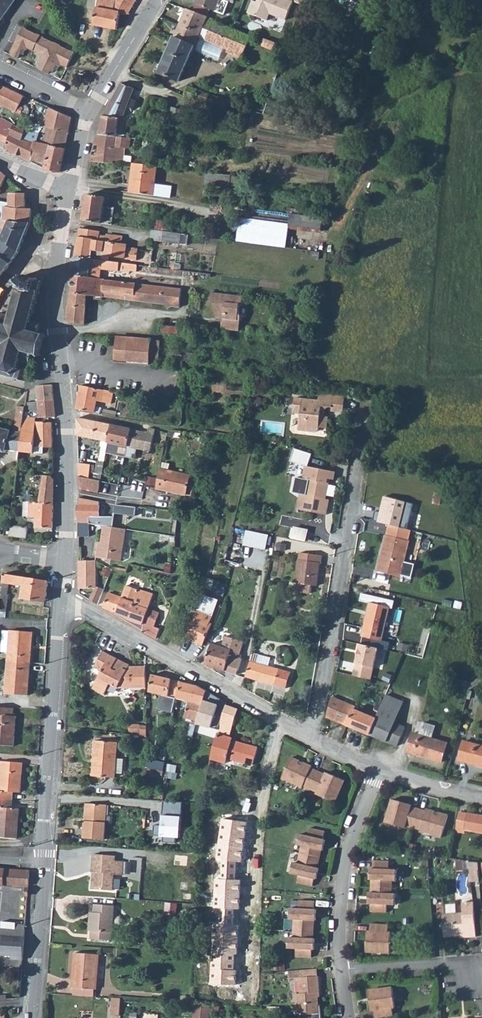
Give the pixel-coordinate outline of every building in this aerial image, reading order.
[(15,0),(0,0),(0,21),(15,0)] [(117,29),(120,13),(127,15),(136,0),(115,0),(114,0),(98,0),(97,8),(96,8),(93,25),(117,29)] [(195,4),(224,15),(229,2),(223,0),(197,0),(195,4)] [(302,5),(304,0),(288,0),(287,1),(286,0),(258,0),(257,2),(253,1),(248,13),(267,21),(270,14),(286,20),(293,1),(302,5)] [(174,38),(195,47),(199,37),(207,17),(186,9),(174,38)] [(199,37),(228,49),(226,52),(242,58),(250,37),(212,22),(213,20),(211,19),(211,18),(207,17),(199,37)] [(15,57),(18,59),(23,48),(26,50),(28,48),(39,53),(37,56),(41,58),(38,65),(40,66),(39,69),(49,74),(50,71),(53,72),(56,65),(60,67),(61,65),(67,68),(74,53),(23,28),(10,55),(15,57)] [(159,72),(180,82),(195,47),(174,38),(159,72)] [(264,38),(261,45),(273,50),(276,43),(264,38)] [(381,64),(387,50),(379,47),(373,60),(376,62),(376,64),(379,66),(380,63),(381,64)] [(103,116),(123,119),(128,107),(135,110),(142,91),(121,83),(103,116)] [(21,114),(24,108),(20,106),(24,97),(0,85),(0,104),(21,114)] [(185,96),(207,102),(209,94),(188,87),(185,96)] [(207,102),(225,106),(227,100),(209,94),(207,102)] [(46,128),(69,133),(72,118),(71,117),(48,106),(43,128),(46,128)] [(123,119),(128,120),(131,120),(135,110),(128,107),(123,119)] [(169,122),(179,124),(183,110),(172,108),(169,122)] [(100,134),(116,136),(118,128),(126,129),(128,120),(123,119),(103,116),(101,125),(100,134)] [(10,138),(8,143),(6,150),(31,162),(32,160),(36,143),(32,142),(35,132),(14,125),(0,118),(0,133),(10,138)] [(42,144),(50,146),(65,149),(69,133),(46,128),(43,138),(42,144)] [(116,136),(125,137),(126,129),(118,128),(116,136)] [(32,160),(46,163),(50,146),(42,144),(43,138),(38,137),(39,133),(35,132),(32,142),(36,143),(32,160)] [(8,143),(10,138),(0,133),(0,140),(8,143)] [(94,145),(99,146),(125,149),(129,149),(130,138),(125,137),(116,136),(100,134),(97,135),(94,145)] [(45,169),(60,172),(65,149),(50,146),(46,163),(45,169)] [(90,161),(114,164),(114,161),(124,162),(125,149),(99,146),(98,156),(91,155),(90,161)] [(131,193),(154,195),(154,187),(157,166),(134,163),(131,193)] [(204,184),(222,186),(224,174),(206,172),(204,184)] [(222,186),(229,187),(230,185),(239,186),(240,176),(224,174),(222,186)] [(154,195),(171,198),(172,186),(159,185),(159,188),(154,187),(154,195)] [(12,223),(31,224),(32,209),(26,209),(26,195),(26,194),(25,194),(10,194),(10,203),(0,202),(0,219),(2,220),(12,223)] [(82,211),(85,211),(83,221),(112,225),(114,208),(104,207),(106,197),(87,195),(85,206),(82,205),(82,211)] [(289,225),(321,229),(323,218),(291,214),(289,224),(289,225)] [(167,229),(168,219),(158,218),(157,228),(167,229)] [(237,241),(286,248),(289,225),(289,224),(240,218),(237,241)] [(0,224),(0,240),(19,252),(31,224),(12,223),(2,220),(0,224)] [(78,236),(99,239),(100,235),(100,231),(80,228),(78,236)] [(150,241),(180,244),(181,234),(152,230),(150,241)] [(75,257),(104,260),(104,255),(136,260),(138,249),(127,248),(127,244),(122,244),(123,237),(116,236),(115,242),(106,241),(107,236),(100,235),(99,239),(78,236),(75,257)] [(0,240),(0,256),(11,264),(19,252),(0,240)] [(11,264),(0,256),(0,280),(11,264)] [(73,275),(100,278),(102,269),(130,274),(131,269),(133,269),(134,264),(104,260),(75,257),(73,275)] [(71,293),(87,296),(103,297),(103,293),(137,298),(137,283),(105,280),(105,279),(100,278),(73,275),(71,293)] [(25,381),(26,381),(30,364),(31,364),(31,362),(30,362),(32,354),(37,355),(36,357),(38,357),(38,355),(40,356),(40,354),(39,354),(43,336),(45,337),(45,335),(44,335),(44,333),(42,333),(42,334),(38,333),(40,325),(41,325),(41,324),(40,324),(41,322),(39,322),(39,324),(31,322),(33,314),(35,314),(35,312),(33,312),(35,304),(37,304),(37,303),(36,302),(38,294),(39,295),(39,294),(40,294),(40,292),(39,292),(41,281),(37,281),(37,279),(36,279),(35,279),(34,279),(34,280),(28,278),(27,277),(27,276),(26,276),(25,277),(21,276),(18,286),(16,286),(16,288),(17,288),(17,289),(15,297),(14,296),(13,298),(15,299),(13,307),(11,306),(11,308),(12,308),(10,316),(2,314),(3,313),(1,312),(1,313),(0,313),(0,314),(1,315),(0,317),(0,375),(25,381)] [(103,297),(155,303),(157,286),(137,283),(137,298),(103,293),(103,297)] [(155,303),(165,304),(167,309),(173,307),(180,308),(182,289),(157,286),(155,303)] [(212,292),(211,302),(213,302),(215,313),(223,314),(223,319),(241,321),(241,317),(239,313),(240,305),(242,306),(243,296),(212,292)] [(68,323),(85,325),(87,307),(87,305),(87,296),(71,293),(69,307),(68,323)] [(222,329),(239,331),(241,321),(223,319),(222,329)] [(117,337),(115,362),(127,363),(129,338),(117,337)] [(127,363),(150,365),(151,340),(129,338),(127,363)] [(150,365),(158,365),(160,341),(151,340),(150,365)] [(174,367),(182,367),(182,361),(187,361),(188,355),(174,354),(174,367)] [(37,390),(38,402),(54,400),(52,385),(37,386),(37,390)] [(81,385),(77,409),(100,414),(102,408),(95,407),(97,401),(111,404),(114,392),(109,391),(104,390),(81,385)] [(319,393),(318,400),(295,398),(293,413),(300,414),(299,430),(316,432),(319,429),(319,428),(327,428),(328,417),(324,416),(324,410),(329,407),(331,407),(334,411),(341,412),(344,410),(345,396),(333,394),(319,393)] [(39,411),(39,418),(55,417),(54,400),(38,402),(25,403),(25,407),(25,412),(39,411)] [(24,417),(25,412),(25,407),(18,406),(14,431),(0,428),(0,451),(6,452),(6,450),(20,451),(24,417)] [(19,461),(22,462),(24,452),(34,453),(35,447),(53,448),(52,422),(36,422),(36,417),(24,417),(20,451),(19,461)] [(77,418),(78,436),(102,441),(101,446),(102,447),(100,461),(104,462),(106,453),(111,425),(77,418)] [(111,425),(106,453),(125,457),(128,446),(127,446),(131,429),(111,425)] [(137,448),(151,451),(154,434),(155,429),(149,428),(148,432),(131,429),(127,446),(128,446),(125,457),(135,459),(137,448)] [(78,463),(79,477),(90,479),(91,470),(94,470),(95,465),(91,465),(78,463)] [(299,498),(297,509),(326,515),(329,500),(326,499),(329,479),(333,480),(335,472),(306,466),(303,478),(309,479),(306,495),(306,500),(299,498)] [(157,489),(186,495),(191,476),(161,469),(157,489)] [(40,503),(53,505),(54,479),(50,476),(44,475),(40,503)] [(79,477),(79,489),(99,493),(101,480),(90,479),(79,477)] [(389,525),(398,527),(405,502),(382,497),(376,522),(389,525)] [(78,516),(79,517),(79,523),(90,523),(90,517),(99,517),(100,502),(79,498),(78,516)] [(30,502),(30,517),(37,517),(37,527),(53,528),(53,505),(40,503),(30,502)] [(136,508),(116,506),(115,515),(135,516),(136,508)] [(89,524),(79,523),(79,537),(89,537),(89,524)] [(377,571),(400,576),(401,575),(412,578),(415,564),(404,562),(411,530),(398,527),(389,525),(387,536),(386,536),(377,571)] [(10,536),(27,539),(28,527),(11,526),(10,536)] [(107,526),(104,526),(102,542),(99,542),(97,557),(121,561),(126,529),(114,527),(107,526)] [(308,531),(294,528),(292,538),(305,542),(308,531)] [(296,583),(297,583),(296,591),(311,593),(311,585),(316,585),(319,563),(321,563),(322,556),(300,553),(296,583)] [(96,586),(96,561),(79,561),(80,589),(95,588),(90,600),(98,604),(104,589),(96,586)] [(4,574),(3,582),(24,585),(22,598),(45,602),(49,581),(4,574)] [(103,607),(115,612),(129,619),(143,624),(142,631),(156,638),(160,629),(155,627),(159,613),(149,609),(154,594),(139,589),(136,589),(127,585),(122,598),(109,593),(108,593),(103,607)] [(362,636),(382,640),(389,608),(393,609),(395,601),(362,593),(360,601),(370,603),(362,636)] [(186,639),(203,646),(212,624),(210,623),(213,616),(219,600),(203,594),(194,618),(186,639)] [(1,595),(1,600),(0,606),(0,611),(6,612),(8,595),(1,595)] [(8,661),(30,663),(33,632),(10,630),(10,631),(3,630),(1,652),(8,652),(8,661)] [(205,665),(237,675),(237,673),(247,676),(249,664),(251,656),(252,653),(244,651),(242,659),(230,655),(232,649),(212,643),(205,665)] [(378,648),(360,644),(353,672),(372,676),(378,648)] [(118,659),(103,651),(95,667),(102,671),(96,680),(93,688),(104,694),(110,684),(118,688),(146,688),(146,666),(130,667),(130,671),(127,671),(124,669),(117,671),(113,669),(118,659)] [(246,677),(286,688),(291,672),(269,666),(271,658),(252,653),(251,656),(249,664),(247,676),(246,677)] [(118,659),(113,669),(117,671),(124,669),(127,671),(130,671),(130,667),(130,665),(118,659)] [(8,661),(5,694),(28,695),(30,663),(8,661)] [(175,712),(178,699),(181,682),(152,675),(149,691),(161,693),(159,709),(175,712)] [(481,682),(481,679),(481,677),(471,683),(471,682),(469,690),(481,682)] [(178,699),(189,701),(184,717),(192,720),(191,724),(196,726),(196,724),(203,702),(207,691),(197,686),(181,682),(178,699)] [(370,734),(397,746),(405,727),(395,723),(404,702),(386,695),(376,718),(370,734)] [(355,706),(331,697),(326,717),(347,725),(354,709),(355,706)] [(219,707),(203,702),(196,724),(213,729),(219,707)] [(226,705),(211,758),(226,763),(228,758),(246,763),(247,757),(255,759),(258,748),(234,741),(234,743),(227,741),(228,737),(230,738),(238,709),(226,705)] [(14,746),(16,716),(13,716),(14,708),(0,707),(0,745),(14,746)] [(354,709),(347,725),(370,734),(376,718),(354,709)] [(413,733),(407,752),(442,762),(447,743),(431,738),(435,726),(423,723),(419,735),(413,733)] [(93,776),(115,778),(115,773),(122,774),(123,759),(116,758),(117,742),(95,740),(93,776)] [(481,766),(481,746),(464,741),(459,760),(481,766)] [(303,786),(310,789),(318,772),(311,769),(312,767),(303,763),(302,766),(299,764),(300,761),(291,757),(281,779),(302,788),(303,786)] [(9,800),(10,791),(20,792),(23,762),(2,761),(2,762),(0,761),(0,799),(9,800)] [(163,771),(165,763),(149,761),(147,768),(163,771)] [(325,775),(318,772),(310,789),(318,793),(317,795),(335,802),(345,780),(339,778),(337,780),(334,779),(336,776),(327,772),(325,775)] [(17,838),(19,808),(9,808),(9,800),(0,799),(0,837),(17,838)] [(399,801),(392,799),(386,822),(405,828),(405,825),(413,827),(418,809),(411,807),(411,804),(402,802),(401,805),(398,804),(399,801)] [(180,803),(163,801),(160,837),(178,839),(180,803)] [(84,821),(83,838),(105,840),(106,822),(104,822),(106,805),(87,803),(86,821),(84,821)] [(425,811),(418,809),(413,827),(420,829),(420,832),(442,838),(448,815),(439,813),(438,816),(434,815),(435,812),(426,809),(425,811)] [(481,832),(481,816),(459,812),(456,831),(465,833),(465,829),(481,832)] [(221,860),(237,862),(242,863),(248,823),(221,819),(216,859),(221,860)] [(302,846),(301,852),(320,857),(321,850),(324,839),(325,831),(310,828),(308,836),(300,834),(297,844),(302,846)] [(320,857),(301,852),(298,864),(293,862),(291,873),(299,875),(297,883),(313,886),(315,878),(317,868),(320,857)] [(93,872),(96,872),(95,889),(113,890),(114,874),(122,875),(123,861),(115,860),(115,855),(94,854),(92,872),(93,872)] [(188,856),(175,855),(174,865),(187,866),(188,856)] [(237,862),(221,860),(221,869),(236,870),(237,862)] [(372,879),(372,886),(391,887),(391,880),(397,881),(397,870),(389,869),(389,861),(373,861),(373,869),(372,879)] [(479,862),(468,862),(469,882),(480,881),(479,872),(479,862)] [(29,871),(0,868),(0,886),(4,886),(4,884),(28,886),(29,871)] [(221,869),(220,879),(236,880),(236,870),(221,869)] [(220,879),(215,879),(213,908),(222,908),(235,909),(240,909),(241,880),(236,880),(220,879)] [(391,887),(372,886),(372,893),(371,903),(371,912),(387,912),(387,904),(395,905),(396,894),(391,894),(391,887)] [(298,909),(290,908),(290,919),(295,919),(294,931),(313,932),(314,920),(314,909),(315,901),(299,901),(298,909)] [(460,936),(463,936),(463,938),(476,937),(475,917),(473,902),(462,903),(463,913),(443,914),(443,922),(442,922),(441,924),(440,925),(441,927),(441,928),(442,929),(444,929),(444,937),(460,936)] [(90,922),(89,931),(91,931),(91,939),(110,940),(111,932),(112,932),(114,906),(94,904),(94,912),(93,922),(90,922)] [(235,909),(222,908),(222,916),(235,917),(235,909)] [(234,925),(235,917),(222,916),(222,924),(234,925)] [(295,919),(290,919),(285,919),(284,931),(294,931),(295,919)] [(12,955),(11,959),(23,960),(26,925),(16,924),(16,929),(7,929),(7,924),(2,921),(1,928),(0,928),(0,954),(12,955)] [(239,925),(234,925),(222,924),(213,924),(212,953),(236,954),(237,954),(239,925)] [(370,924),(370,932),(367,932),(367,941),(370,942),(369,945),(366,945),(366,951),(390,953),(391,933),(389,933),(389,925),(370,924)] [(313,939),(313,932),(294,931),(294,938),(289,937),(288,948),(296,948),(296,957),(312,957),(312,949),(313,939)] [(72,987),(74,987),(95,989),(96,989),(99,955),(75,953),(74,964),(76,964),(75,980),(73,980),(72,987)] [(235,961),(236,954),(212,953),(211,960),(235,961)] [(235,970),(235,961),(211,960),(211,968),(235,970)] [(238,970),(235,970),(211,968),(210,983),(237,984),(238,970)] [(304,970),(304,977),(318,976),(317,969),(304,970)] [(318,993),(320,993),(318,976),(304,977),(304,970),(289,971),(289,979),(298,978),(300,994),(295,994),(297,1015),(311,1014),(311,1017),(322,1017),(321,1004),(319,1004),(318,993)] [(73,995),(94,996),(95,989),(74,987),(73,995)] [(375,1017),(394,1015),(393,1007),(395,1007),(393,988),(369,991),(369,997),(372,997),(373,1000),(370,1001),(371,1010),(374,1010),(375,1017)] [(112,998),(111,1015),(120,1016),(121,998),(112,998)] [(193,1017),(209,1017),(210,1004),(193,1003),(193,1017)]
